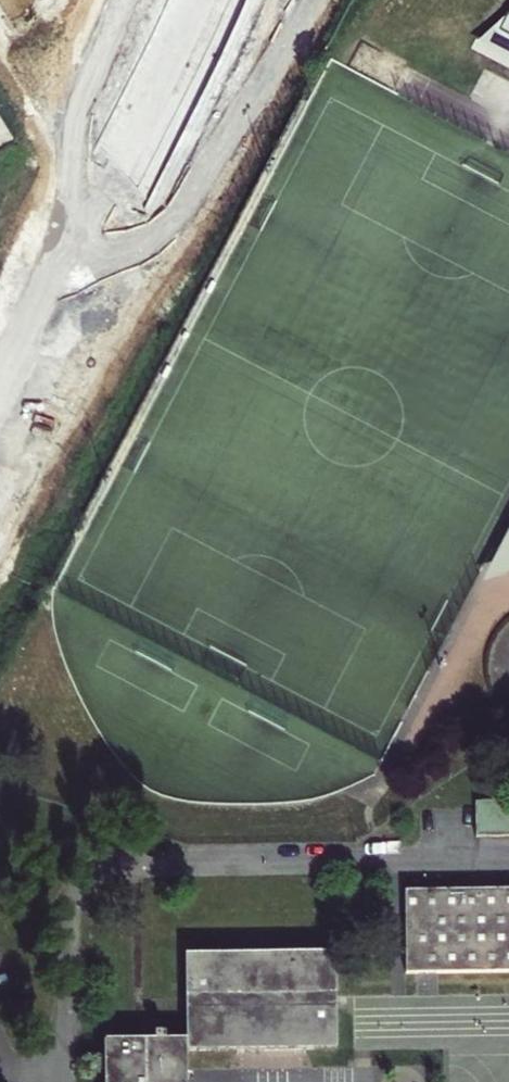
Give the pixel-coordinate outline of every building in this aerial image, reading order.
[(471,47),(508,64),(508,11),(471,47)] [(479,588),(508,578),(508,528),(479,588)] [(473,803),(474,837),(508,837),(508,802),(473,803)] [(508,973),(508,891),(407,894),(409,974),(508,973)] [(197,1056),(344,1051),(340,954),(194,959),(197,1044),(176,1045),(176,1036),(164,1037),(164,1045),(114,1047),(115,1081),(198,1081),(197,1056)]
